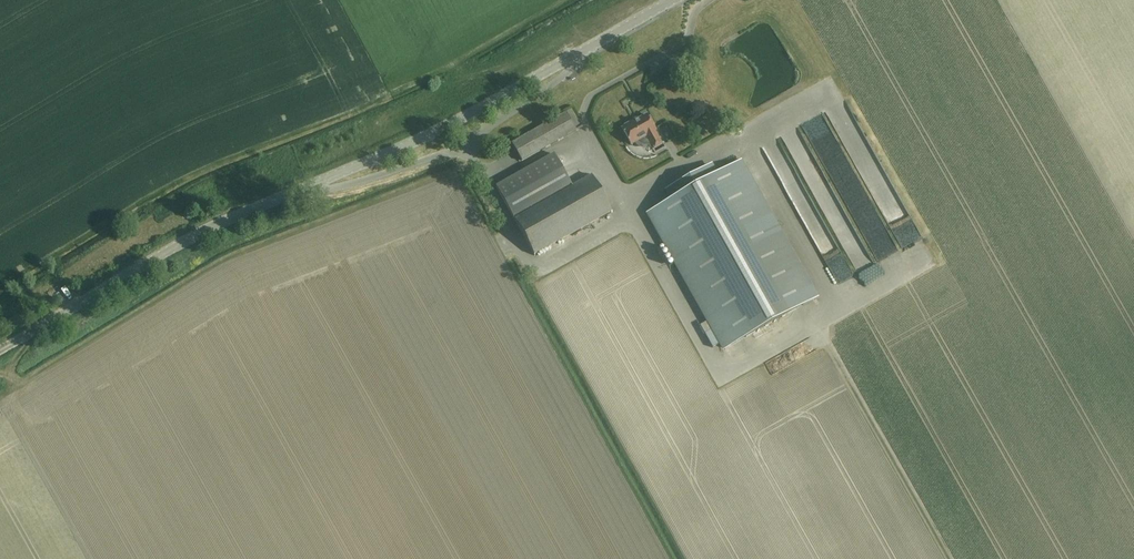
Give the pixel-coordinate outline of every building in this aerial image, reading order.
[(566,113),(512,144),(522,161),(532,156),(576,131),(566,113)] [(646,114),(621,128),(631,145),(635,143),(638,141),(638,142),(639,142),(639,143),(640,143),(641,144),(642,144),(643,145),(644,145),(645,145),(646,145),(647,145),(648,144),(649,144),(652,148),(653,150),(661,144),(655,132),(656,131),(646,114)] [(535,256),(545,250),(612,212),(592,176),(572,187),(554,155),(537,164),(496,187),(535,256)] [(672,201),(648,214),(724,350),(816,298),(740,163),(717,176),(712,166),(666,191),(672,201)] [(925,232),(912,235),(914,246),(928,243),(925,232)] [(21,313),(10,321),(10,322),(5,326),(9,332),(32,317),(28,311),(22,315),(21,313)]
